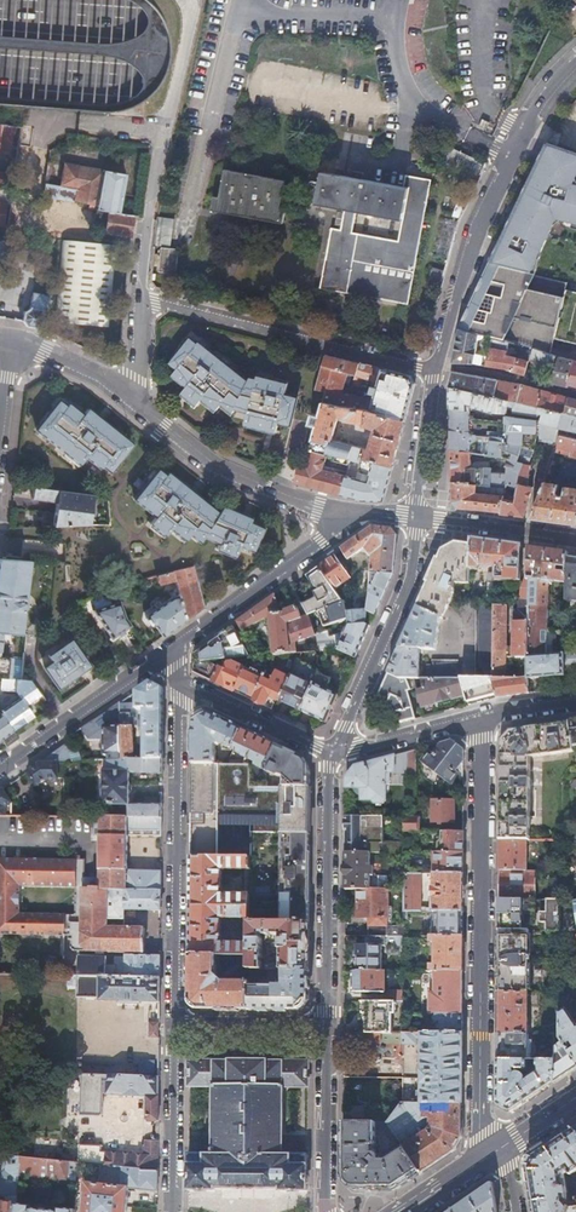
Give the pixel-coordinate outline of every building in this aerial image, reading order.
[(12,156),(14,125),(0,124),(0,155),(12,156)] [(575,183),(572,183),(571,175),(575,165),(575,154),(546,144),(535,166),(488,265),(532,276),(538,249),(550,227),(558,221),(571,224),(575,225),(575,183)] [(105,169),(63,161),(59,185),(79,189),(76,202),(98,206),(105,169)] [(217,195),(214,209),(280,222),(283,209),(281,208),(286,181),(225,168),(220,196),(217,195)] [(129,174),(105,169),(98,206),(97,210),(120,214),(129,174)] [(405,305),(431,182),(405,177),(403,188),(321,170),(315,203),(343,210),(340,228),(331,226),(317,287),(405,305)] [(129,238),(131,218),(118,216),(107,214),(104,233),(129,238)] [(172,219),(158,218),(157,218),(155,244),(170,246),(172,219)] [(57,323),(110,325),(114,243),(61,240),(57,323)] [(178,250),(162,248),(159,271),(176,273),(178,250)] [(513,318),(532,276),(488,265),(468,305),(458,329),(491,338),(502,341),(513,318)] [(432,267),(431,280),(441,280),(442,268),(432,267)] [(532,276),(513,318),(554,328),(562,292),(564,284),(532,276)] [(562,292),(554,328),(547,354),(556,357),(559,358),(574,362),(575,362),(575,295),(562,292)] [(30,327),(41,329),(46,310),(53,295),(34,293),(31,308),(24,312),(26,321),(30,327)] [(521,345),(547,354),(554,328),(513,318),(502,341),(508,343),(508,342),(520,346),(521,346),(521,345)] [(458,329),(451,363),(468,364),(486,365),(491,338),(458,329)] [(415,353),(424,347),(426,341),(407,336),(403,350),(415,353)] [(180,345),(183,347),(189,339),(186,337),(180,345)] [(187,386),(182,393),(198,405),(200,402),(202,398),(217,410),(220,406),(222,404),(234,412),(236,408),(248,411),(245,424),(276,432),(277,425),(278,422),(290,425),(297,398),(285,395),(288,384),(257,376),(256,379),(255,383),(249,380),(231,366),(214,353),(198,341),(197,343),(190,338),(189,339),(183,347),(171,363),(177,369),(172,375),(187,386)] [(502,341),(491,338),(486,365),(505,370),(523,375),(528,362),(529,360),(541,364),(553,368),(556,357),(547,354),(521,345),(521,346),(520,346),(516,359),(505,355),(508,343),(502,341)] [(216,350),(214,353),(231,366),(233,364),(216,350)] [(349,361),(324,355),(315,390),(325,392),(323,402),(346,407),(349,395),(341,393),(347,373),(354,375),(358,363),(349,361)] [(549,376),(547,382),(566,387),(574,362),(559,358),(557,366),(553,377),(549,376)] [(566,387),(575,389),(575,362),(574,362),(566,387)] [(374,381),(372,392),(376,393),(374,401),(349,395),(346,407),(371,411),(404,421),(411,396),(414,384),(409,376),(358,363),(354,375),(352,383),(360,385),(362,377),(374,381)] [(448,386),(494,396),(497,381),(451,372),(450,379),(448,386)] [(497,381),(494,396),(536,406),(540,390),(521,385),(497,381)] [(494,396),(448,386),(448,388),(448,398),(448,402),(448,407),(469,410),(469,406),(492,412),(506,413),(508,405),(513,406),(512,412),(537,417),(538,413),(542,414),(540,421),(540,422),(557,426),(561,411),(536,406),(494,396)] [(536,406),(561,411),(575,414),(575,400),(540,390),(536,406)] [(198,405),(182,393),(180,395),(195,407),(198,405)] [(130,444),(85,409),(80,414),(58,398),(34,429),(64,452),(61,455),(76,467),(84,456),(99,468),(101,465),(108,471),(109,469),(112,471),(119,463),(116,461),(130,444)] [(215,413),(217,410),(202,398),(200,402),(215,413)] [(316,425),(312,439),(328,443),(329,439),(332,440),(339,413),(341,415),(344,417),(343,421),(364,425),(366,425),(376,428),(370,450),(363,448),(363,449),(361,457),(392,465),(395,451),(404,421),(371,411),(346,407),(323,402),(319,415),(312,414),(310,423),(316,425)] [(231,415),(234,412),(222,404),(220,406),(231,415)] [(469,410),(448,407),(448,412),(449,430),(468,432),(469,435),(502,438),(503,423),(469,419),(469,410)] [(561,411),(557,426),(557,428),(575,432),(575,414),(561,411)] [(536,421),(504,416),(503,423),(502,438),(503,438),(503,443),(522,448),(523,433),(536,434),(536,421)] [(557,428),(557,426),(540,422),(540,440),(554,443),(556,434),(557,428)] [(468,432),(449,430),(449,440),(449,450),(470,453),(502,458),(503,443),(503,438),(502,438),(469,435),(468,432)] [(556,447),(554,452),(575,458),(575,440),(559,435),(556,447)] [(298,467),(294,481),(340,494),(345,475),(322,469),(327,451),(332,452),(331,460),(348,464),(350,455),(352,446),(332,440),(329,439),(328,443),(312,439),(304,468),(298,467)] [(522,448),(503,443),(502,458),(502,459),(507,460),(504,466),(506,467),(505,475),(491,473),(491,469),(470,469),(470,453),(449,450),(450,466),(450,482),(470,482),(470,484),(475,484),(496,486),(503,487),(504,484),(515,486),(521,464),(527,466),(533,451),(522,448)] [(363,449),(352,446),(350,455),(360,458),(361,457),(363,449)] [(345,475),(340,494),(362,500),(382,501),(387,483),(392,465),(361,457),(360,458),(355,478),(345,475)] [(556,463),(551,461),(548,469),(547,473),(552,475),(556,463)] [(529,466),(527,466),(521,464),(515,486),(512,501),(502,499),(500,512),(499,512),(499,513),(515,515),(523,516),(532,488),(526,486),(529,466)] [(146,476),(149,479),(155,470),(152,468),(146,476)] [(155,470),(149,479),(133,498),(154,515),(149,522),(165,535),(168,531),(170,528),(185,538),(189,533),(199,541),(203,535),(205,531),(214,535),(212,539),(218,542),(216,548),(233,556),(237,548),(238,544),(248,548),(251,549),(261,527),(248,522),(231,514),(232,511),(221,506),(217,512),(166,472),(163,474),(156,469),(155,470)] [(470,482),(450,482),(451,501),(456,507),(469,509),(499,512),(500,512),(502,499),(512,501),(515,486),(504,484),(503,487),(496,486),(495,494),(475,492),(475,484),(470,484),(470,482)] [(531,517),(552,520),(553,520),(575,524),(575,489),(564,487),(562,495),(557,494),(558,484),(543,482),(531,517)] [(32,487),(30,501),(55,505),(57,490),(32,487)] [(55,505),(52,527),(109,527),(106,497),(57,490),(55,505)] [(250,518),(232,511),(231,514),(248,522),(250,518)] [(165,535),(149,522),(147,525),(162,538),(165,535)] [(339,549),(341,551),(347,560),(360,551),(366,551),(367,556),(370,556),(369,572),(392,573),(393,562),(395,535),(393,532),(389,529),(384,528),(371,526),(361,533),(349,541),(339,549)] [(170,528),(168,531),(182,542),(185,538),(170,528)] [(471,540),(470,545),(469,570),(475,570),(480,566),(495,566),(496,570),(492,569),(491,570),(491,572),(488,572),(487,582),(492,582),(493,579),(519,580),(520,546),(511,545),(498,543),(471,540)] [(408,625),(387,672),(399,677),(414,678),(419,678),(419,653),(422,652),(423,649),(435,650),(439,619),(441,618),(442,617),(442,616),(445,609),(452,595),(452,585),(450,584),(452,582),(453,583),(468,584),(469,570),(470,545),(455,543),(442,550),(436,563),(425,587),(416,607),(411,619),(408,625)] [(140,545),(132,546),(133,554),(141,553),(140,545)] [(566,552),(527,547),(527,578),(525,578),(521,588),(519,611),(514,612),(514,622),(529,623),(528,657),(564,653),(565,630),(547,629),(549,581),(566,583),(566,558),(566,552)] [(327,560),(316,568),(332,590),(348,579),(333,556),(327,560)] [(566,558),(566,583),(565,603),(575,604),(575,560),(566,558)] [(20,635),(28,562),(4,561),(0,561),(0,633),(20,635)] [(171,571),(176,588),(181,587),(180,583),(196,579),(193,566),(171,571)] [(308,616),(317,612),(322,626),(344,619),(347,628),(345,629),(342,635),(334,636),(335,649),(336,649),(354,657),(365,633),(368,625),(364,623),(365,611),(343,612),(340,603),(341,603),(332,590),(316,568),(305,576),(310,584),(313,582),(316,588),(313,598),(301,605),(305,610),(305,612),(308,616)] [(153,627),(160,637),(184,620),(176,588),(171,571),(157,575),(159,583),(173,580),(177,596),(170,597),(146,615),(145,620),(150,627),(153,627)] [(365,611),(373,615),(383,592),(392,573),(369,572),(368,579),(369,580),(365,611)] [(176,588),(184,620),(195,612),(203,607),(203,604),(196,579),(180,583),(181,587),(176,588)] [(234,621),(235,624),(238,629),(268,617),(273,655),(274,654),(289,653),(285,624),(300,618),(296,607),(296,606),(281,612),(273,594),(234,621)] [(124,618),(118,601),(90,611),(110,639),(129,626),(124,618)] [(491,602),(475,601),(476,678),(492,679),(493,678),(492,606),(492,603),(491,602)] [(505,606),(492,606),(493,678),(506,679),(505,606)] [(285,624),(289,653),(295,652),(294,643),(315,636),(315,635),(308,616),(306,616),(300,618),(285,624)] [(529,623),(514,622),(513,622),(512,658),(527,658),(527,657),(528,657),(529,623)] [(192,654),(191,663),(207,661),(248,656),(232,626),(211,641),(192,654)] [(315,635),(315,636),(315,651),(335,649),(334,636),(327,637),(326,631),(315,635)] [(57,687),(72,676),(67,668),(82,657),(69,639),(46,656),(50,661),(42,667),(57,687)] [(527,679),(564,676),(564,665),(575,664),(575,652),(564,653),(528,657),(527,657),(527,658),(527,679)] [(67,668),(72,676),(88,665),(82,657),(67,668)] [(1,678),(9,678),(11,659),(0,658),(0,677),(1,678)] [(297,660),(289,678),(278,701),(300,711),(317,673),(318,671),(297,660)] [(426,664),(425,678),(457,678),(457,661),(431,660),(431,664),(426,664)] [(207,661),(191,663),(191,672),(201,676),(232,691),(243,668),(231,662),(228,663),(227,664),(224,663),(221,668),(207,661)] [(243,668),(232,691),(252,700),(263,676),(244,668),(243,668)] [(263,676),(252,700),(270,709),(273,702),(272,701),(273,699),(278,701),(289,678),(275,672),(274,674),(266,671),(263,676)] [(399,677),(387,672),(377,697),(387,702),(386,704),(393,713),(396,713),(399,723),(415,719),(407,690),(416,688),(414,678),(399,677)] [(317,673),(300,711),(325,723),(325,722),(337,696),(325,690),(329,679),(317,673)] [(9,678),(1,678),(0,685),(0,690),(15,691),(20,698),(2,710),(2,709),(0,711),(0,712),(0,713),(13,730),(33,716),(29,710),(33,707),(29,702),(39,695),(29,681),(18,679),(9,678)] [(423,689),(417,690),(421,707),(436,704),(436,707),(453,703),(452,700),(465,696),(460,678),(457,678),(425,678),(420,678),(423,689)] [(460,678),(465,696),(467,703),(496,695),(492,679),(476,678),(460,678)] [(496,695),(497,698),(512,696),(528,693),(527,679),(522,679),(506,679),(493,678),(492,679),(496,695)] [(131,694),(118,703),(118,720),(118,726),(118,759),(160,757),(161,721),(161,687),(149,681),(131,694)] [(118,702),(107,710),(108,720),(111,720),(118,720),(118,703),(118,702)] [(191,739),(191,763),(214,763),(214,746),(219,744),(232,750),(242,729),(204,711),(191,719),(191,739)] [(13,730),(0,713),(0,740),(5,747),(18,737),(16,734),(13,730)] [(103,713),(92,720),(97,726),(105,723),(103,713)] [(509,730),(499,740),(499,839),(526,840),(530,840),(529,759),(573,752),(569,721),(526,727),(509,730)] [(106,755),(106,759),(118,759),(118,726),(111,726),(102,726),(102,755),(106,755)] [(252,734),(242,729),(232,750),(243,755),(244,758),(243,760),(243,761),(243,764),(250,764),(251,786),(266,786),(266,771),(265,770),(277,745),(252,734)] [(65,751),(68,761),(80,760),(76,748),(72,749),(69,737),(64,740),(64,742),(65,745),(67,751),(65,751)] [(445,742),(437,744),(438,747),(432,754),(429,751),(421,761),(451,785),(459,774),(463,774),(463,760),(463,750),(451,741),(445,742)] [(65,745),(41,762),(65,761),(68,761),(65,751),(67,751),(65,745)] [(284,786),(309,787),(309,769),(301,757),(288,751),(277,745),(265,770),(266,771),(280,777),(283,777),(284,786)] [(345,778),(345,787),(360,788),(361,801),(371,801),(374,804),(382,804),(386,801),(386,773),(405,773),(406,777),(416,777),(416,750),(395,755),(371,761),(354,766),(345,778)] [(106,770),(101,770),(102,803),(128,803),(129,771),(160,772),(160,757),(118,759),(106,759),(106,770)] [(106,759),(83,760),(84,770),(101,770),(106,770),(106,759)] [(65,761),(41,762),(28,771),(37,785),(46,777),(65,777),(65,761)] [(190,825),(190,857),(217,857),(218,826),(240,826),(250,826),(250,831),(279,832),(309,832),(309,787),(284,786),(277,786),(266,786),(251,786),(250,764),(243,764),(228,764),(214,763),(191,763),(190,818),(190,825)] [(2,789),(0,791),(0,816),(12,816),(12,803),(2,789)] [(454,802),(432,801),(432,822),(453,823),(454,802)] [(125,812),(125,816),(160,816),(160,802),(133,803),(133,809),(129,809),(129,812),(125,812)] [(159,925),(160,864),(126,864),(126,829),(160,829),(160,816),(125,816),(114,816),(114,819),(93,819),(93,883),(91,883),(86,878),(84,878),(83,859),(0,858),(0,934),(64,935),(64,913),(19,913),(19,886),(74,886),(74,913),(68,913),(67,940),(70,940),(70,948),(73,951),(143,952),(143,928),(122,927),(123,909),(149,910),(148,925),(159,925)] [(383,816),(345,816),(344,842),(344,852),(369,853),(379,853),(379,843),(382,843),(383,816)] [(415,817),(403,817),(403,831),(420,831),(420,817),(415,817)] [(452,831),(423,831),(423,837),(441,837),(441,839),(437,844),(437,853),(463,853),(463,843),(463,838),(452,837),(452,831)] [(310,852),(308,852),(309,832),(279,832),(279,923),(308,923),(308,902),(310,902),(310,876),(310,852)] [(526,840),(499,839),(499,854),(499,870),(526,870),(526,840)] [(369,853),(344,852),(344,870),(344,889),(356,889),(369,889),(369,875),(372,875),(372,866),(369,866),(369,853)] [(437,853),(433,853),(433,874),(462,874),(462,866),(463,853),(437,853)] [(249,906),(249,858),(217,857),(190,857),(190,881),(189,906),(249,906)] [(526,870),(499,870),(498,885),(498,899),(534,900),(535,900),(535,870),(526,870)] [(420,873),(403,873),(403,889),(403,911),(420,912),(420,873)] [(462,874),(433,874),(433,888),(430,888),(430,897),(429,897),(429,900),(433,900),(433,912),(436,912),(462,912),(462,892),(462,874)] [(369,889),(356,889),(356,918),(367,918),(367,936),(388,936),(403,936),(403,914),(393,913),(393,925),(387,925),(386,889),(369,889)] [(534,900),(498,899),(498,911),(498,924),(534,924),(534,900)] [(559,903),(559,900),(541,900),(541,931),(551,931),(559,931),(559,903)] [(249,922),(249,906),(189,906),(189,930),(189,955),(217,955),(249,955),(249,922)] [(462,912),(436,912),(436,922),(431,922),(430,927),(436,927),(436,936),(462,936),(462,912)] [(308,970),(308,946),(308,923),(279,923),(249,922),(249,955),(248,969),(281,969),(308,970)] [(529,930),(498,930),(498,932),(498,961),(498,992),(529,993),(529,930)] [(403,946),(403,936),(388,936),(388,946),(403,946)] [(436,936),(430,936),(430,942),(435,942),(435,965),(430,965),(430,971),(434,971),(462,971),(462,945),(462,936),(436,936)] [(77,957),(76,975),(159,978),(159,943),(148,943),(148,953),(144,953),(144,956),(125,955),(125,956),(114,956),(113,965),(105,965),(105,957),(77,957)] [(356,968),(356,970),(380,970),(380,945),(356,945),(356,958),(355,960),(354,962),(354,964),(355,966),(356,968)] [(216,975),(217,955),(189,955),(188,997),(194,1003),(199,1009),(248,1009),(248,986),(248,981),(222,980),(216,975)] [(279,986),(248,986),(248,1009),(283,1009),(296,1010),(307,999),(308,970),(281,969),(281,983),(279,986)] [(356,970),(352,970),(351,991),(384,992),(384,970),(380,970),(356,970)] [(462,971),(434,971),(433,1015),(462,1015),(462,982),(462,971)] [(76,975),(67,975),(67,987),(76,987),(76,975)] [(140,1001),(159,1001),(159,978),(76,975),(76,987),(76,997),(98,998),(99,1000),(117,1001),(118,1002),(140,1003),(140,1001)] [(403,1001),(403,990),(388,990),(388,1001),(394,1001),(403,1001)] [(528,1033),(529,993),(498,992),(498,1022),(498,1033),(528,1033)] [(388,1001),(361,1001),(361,1013),(362,1013),(362,1021),(359,1021),(359,1032),(363,1032),(389,1033),(396,1033),(396,1029),(391,1028),(391,1011),(394,1011),(394,1001),(388,1001)] [(559,1010),(560,1033),(560,1037),(575,1061),(575,1024),(566,1009),(563,1010),(559,1010)] [(433,1015),(427,1015),(427,1033),(437,1033),(437,1022),(433,1022),(433,1015)] [(462,1015),(433,1015),(433,1022),(437,1022),(437,1033),(461,1033),(462,1015)] [(363,1032),(363,1043),(389,1043),(389,1033),(363,1032)] [(416,1098),(416,1103),(461,1103),(461,1085),(461,1033),(437,1033),(427,1033),(403,1033),(402,1033),(402,1043),(416,1043),(416,1036),(422,1036),(422,1043),(422,1091),(416,1091),(416,1098)] [(528,1060),(528,1033),(498,1033),(498,1047),(497,1060),(526,1060),(528,1060)] [(560,1033),(554,1033),(554,1048),(554,1060),(554,1082),(567,1074),(575,1068),(575,1061),(560,1037),(560,1033)] [(526,1060),(497,1060),(497,1104),(503,1108),(511,1111),(532,1097),(544,1089),(554,1082),(554,1060),(548,1060),(537,1060),(536,1072),(524,1080),(524,1078),(524,1076),(523,1075),(521,1073),(519,1073),(517,1073),(515,1074),(515,1071),(523,1070),(524,1070),(526,1069),(526,1068),(526,1060)] [(306,1172),(306,1154),(282,1154),(282,1087),(306,1087),(307,1062),(188,1061),(187,1086),(212,1086),(212,1153),(187,1153),(187,1171),(187,1191),(212,1191),(212,1188),(279,1189),(279,1191),(306,1191),(306,1172)] [(158,1075),(82,1073),(81,1115),(101,1116),(103,1114),(103,1092),(106,1092),(106,1093),(146,1095),(145,1120),(158,1120),(158,1075)] [(400,1143),(420,1172),(454,1150),(458,1143),(461,1137),(461,1112),(461,1103),(416,1103),(402,1103),(396,1103),(391,1109),(366,1109),(366,1123),(385,1123),(396,1138),(400,1143)] [(366,1123),(343,1123),(342,1178),(348,1184),(353,1189),(373,1189),(395,1189),(407,1181),(420,1172),(400,1143),(397,1145),(399,1148),(387,1156),(385,1153),(379,1157),(379,1155),(377,1153),(375,1152),(375,1127),(382,1127),(392,1140),(396,1138),(385,1123),(366,1123)] [(530,1157),(528,1161),(527,1165),(531,1192),(534,1211),(575,1211),(575,1203),(570,1204),(567,1201),(563,1173),(569,1170),(572,1174),(575,1172),(575,1132),(572,1128),(558,1138),(544,1147),(530,1157)] [(157,1170),(157,1139),(144,1139),(144,1153),(107,1150),(101,1150),(101,1144),(79,1143),(79,1162),(83,1162),(86,1163),(91,1163),(122,1166),(144,1168),(144,1169),(157,1170)] [(8,1156),(7,1166),(0,1165),(0,1174),(2,1174),(0,1194),(3,1196),(6,1197),(6,1202),(0,1202),(0,1211),(15,1211),(16,1203),(18,1174),(20,1157),(8,1156)] [(70,1161),(20,1157),(18,1174),(68,1179),(70,1161)] [(90,1172),(91,1163),(86,1163),(83,1162),(82,1171),(90,1172)] [(157,1191),(157,1170),(144,1169),(144,1168),(122,1166),(121,1185),(121,1186),(127,1187),(128,1187),(157,1191)] [(128,1187),(127,1187),(121,1186),(121,1185),(85,1182),(82,1211),(126,1211),(128,1187)] [(450,1211),(498,1211),(493,1182),(479,1192),(457,1207),(452,1210),(450,1211)] [(15,1211),(74,1211),(74,1209),(60,1208),(60,1210),(30,1208),(30,1205),(16,1203),(15,1211)]
